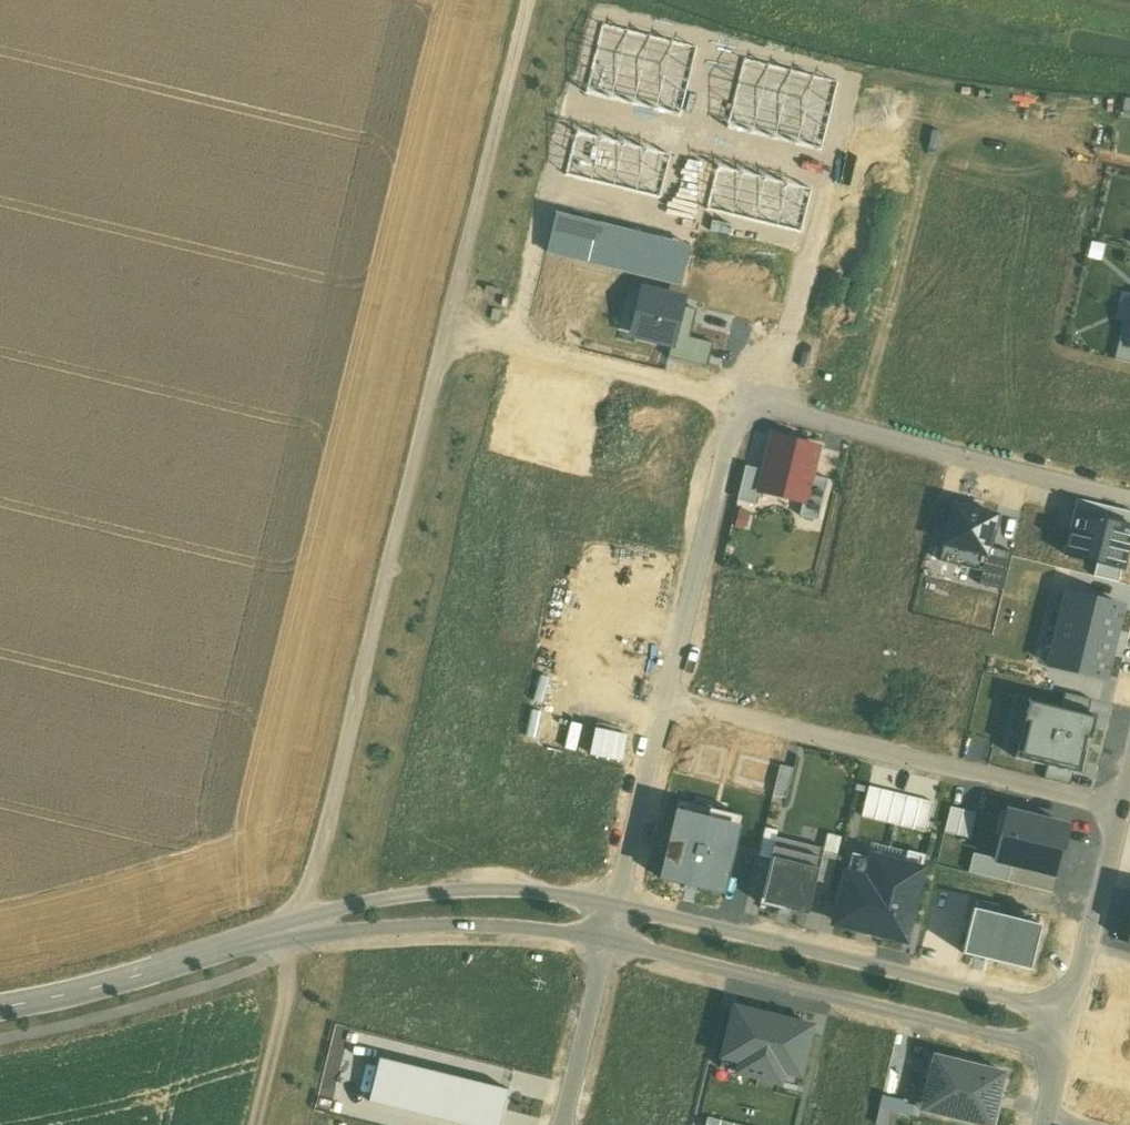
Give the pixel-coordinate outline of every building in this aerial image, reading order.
[(678,118),(696,42),(602,20),(591,69),(588,68),(586,74),(582,95),(678,118)] [(837,77),(744,54),(725,128),(818,151),(837,77)] [(670,153),(576,128),(564,174),(658,199),(670,153)] [(705,210),(797,235),(810,187),(718,162),(705,210)] [(556,211),(546,253),(681,285),(691,243),(556,211)] [(485,292),(499,295),(501,290),(486,287),(485,292)] [(675,348),(684,308),(686,298),(642,288),(630,337),(671,347),(675,348)] [(490,319),(498,322),(502,311),(493,308),(490,319)] [(668,359),(707,367),(713,343),(690,337),(696,311),(684,308),(675,348),(671,347),(668,359)] [(1127,343),(1119,341),(1115,360),(1129,364),(1129,332),(1127,343)] [(818,447),(773,436),(765,471),(760,492),(761,492),(803,502),(805,503),(812,476),(818,447)] [(758,506),(761,492),(760,492),(765,471),(746,466),(737,501),(758,506)] [(829,480),(812,476),(805,503),(803,502),(800,516),(819,521),(829,480)] [(1073,511),(1129,526),(1129,512),(1077,498),(1073,511)] [(952,504),(941,546),(986,556),(988,557),(990,548),(998,515),(952,504)] [(1123,569),(1129,543),(1129,526),(1073,511),(1062,554),(1097,563),(1123,569)] [(982,572),(986,556),(941,546),(938,561),(982,572)] [(1012,554),(990,548),(988,557),(986,556),(982,572),(979,585),(1003,591),(1012,554)] [(1123,569),(1097,563),(1094,576),(1120,583),(1123,569)] [(1054,629),(1115,643),(1124,605),(1063,591),(1054,629)] [(1105,682),(1115,643),(1054,629),(1045,668),(1105,682)] [(1065,694),(1062,706),(1090,712),(1093,700),(1065,694)] [(1074,773),(1083,775),(1098,714),(1090,712),(1062,706),(1031,698),(1016,759),(1046,766),(1074,773)] [(773,795),(786,799),(794,766),(781,762),(773,795)] [(1071,786),(1074,773),(1046,766),(1043,779),(1071,786)] [(861,817),(874,820),(882,787),(869,784),(861,817)] [(874,820),(887,824),(895,791),(882,787),(874,820)] [(887,824),(900,827),(908,794),(895,791),(887,824)] [(900,827),(912,830),(921,797),(908,794),(900,827)] [(912,830),(925,833),(933,800),(921,797),(912,830)] [(944,833),(970,839),(976,814),(951,808),(944,833)] [(724,896),(741,826),(676,810),(658,880),(724,896)] [(1069,828),(1013,814),(1008,835),(1002,834),(996,860),(995,862),(1011,866),(1057,877),(1069,828)] [(824,849),(776,837),(759,903),(807,916),(816,882),(823,852),(824,849)] [(823,852),(816,882),(831,885),(838,855),(823,852)] [(904,867),(921,872),(925,856),(908,852),(904,867)] [(996,860),(974,854),(969,872),(1007,882),(1011,866),(995,862),(996,860)] [(904,939),(921,872),(904,867),(853,855),(836,922),(904,939)] [(963,954),(1030,970),(1041,925),(974,910),(963,954)] [(737,1073),(759,1078),(774,1018),(735,1008),(722,1058),(739,1062),(737,1073)] [(780,1083),(782,1072),(800,1077),(812,1027),(774,1018),(759,1078),(780,1083)] [(983,1124),(992,1124),(1005,1071),(934,1054),(921,1111),(983,1124)] [(462,1124),(501,1124),(510,1090),(382,1059),(371,1103),(462,1124)]
